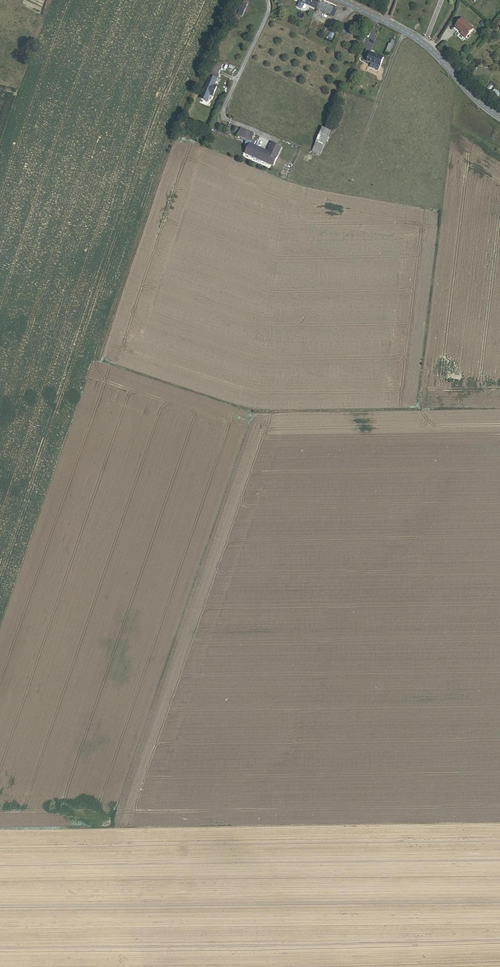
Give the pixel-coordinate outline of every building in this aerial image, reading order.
[(316,0),(317,0),(299,0),(300,1),(305,3),(332,15),(334,9),(316,0)] [(237,14),(242,17),(248,4),(243,1),(237,14)] [(460,36),(465,40),(472,30),(460,21),(453,29),(461,34),(460,36)] [(391,44),(390,44),(387,52),(390,53),(395,41),(393,40),(391,44)] [(379,70),(381,68),(384,56),(371,53),(369,63),(374,64),(373,67),(374,68),(379,70)] [(217,79),(223,65),(217,62),(211,77),(217,79)] [(217,79),(211,77),(201,100),(207,102),(210,95),(213,97),(217,88),(214,86),(217,79)] [(330,131),(320,127),(311,150),(321,154),(330,131)] [(237,137),(252,143),(255,135),(241,129),(237,137)] [(269,153),(251,145),(247,154),(275,166),(282,150),(272,146),(269,153)]
